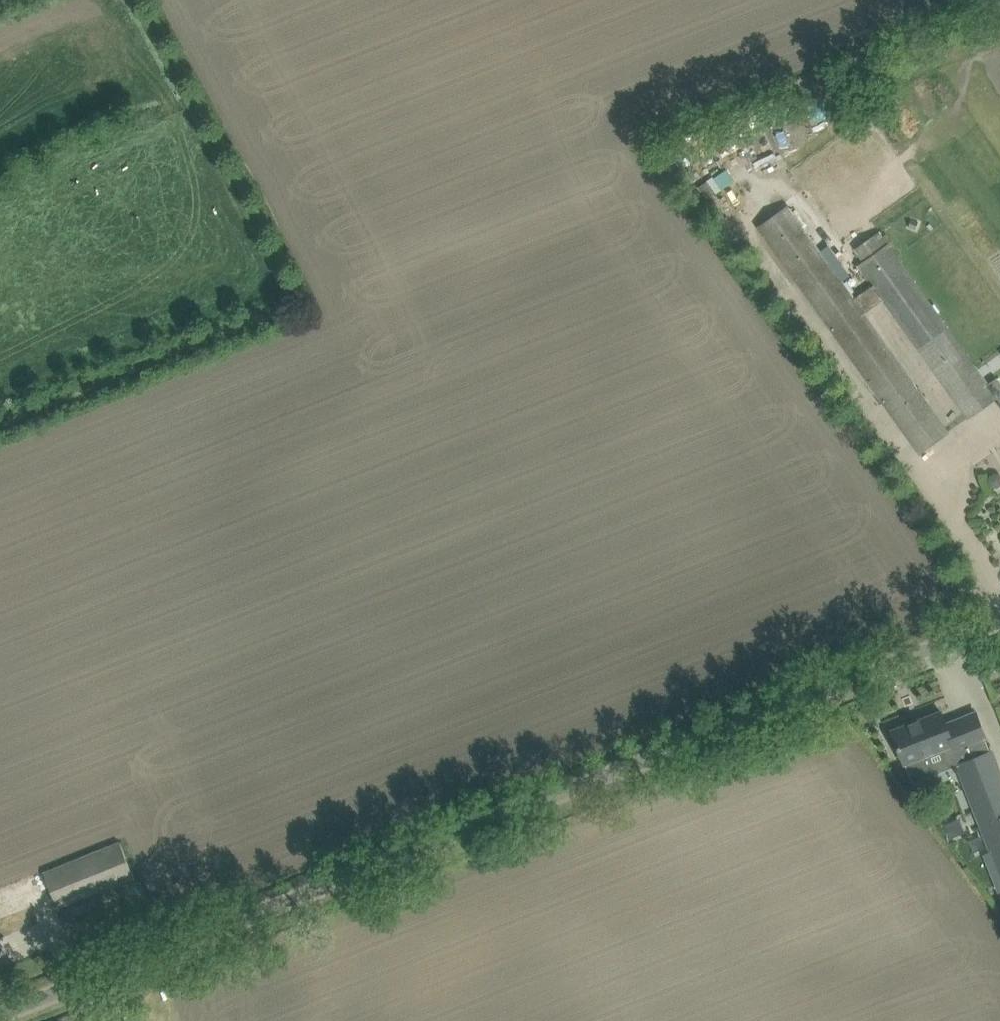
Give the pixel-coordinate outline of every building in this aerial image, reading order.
[(707,179),(698,186),(706,198),(716,191),(707,179)] [(760,226),(909,436),(920,452),(950,431),(938,415),(865,313),(884,299),(958,401),(970,417),(998,397),(999,400),(999,379),(998,377),(989,384),(889,244),(879,230),(854,248),(864,262),(860,265),(874,285),(854,298),(788,206),(780,212),(760,226)] [(912,219),(909,226),(916,229),(919,222),(912,219)] [(900,748),(913,782),(959,764),(988,838),(993,854),(987,856),(999,890),(999,772),(992,750),(991,751),(986,737),(986,736),(977,711),(947,723),(942,711),(893,730),(900,748)] [(45,873),(51,888),(58,906),(134,875),(121,842),(45,873)]
